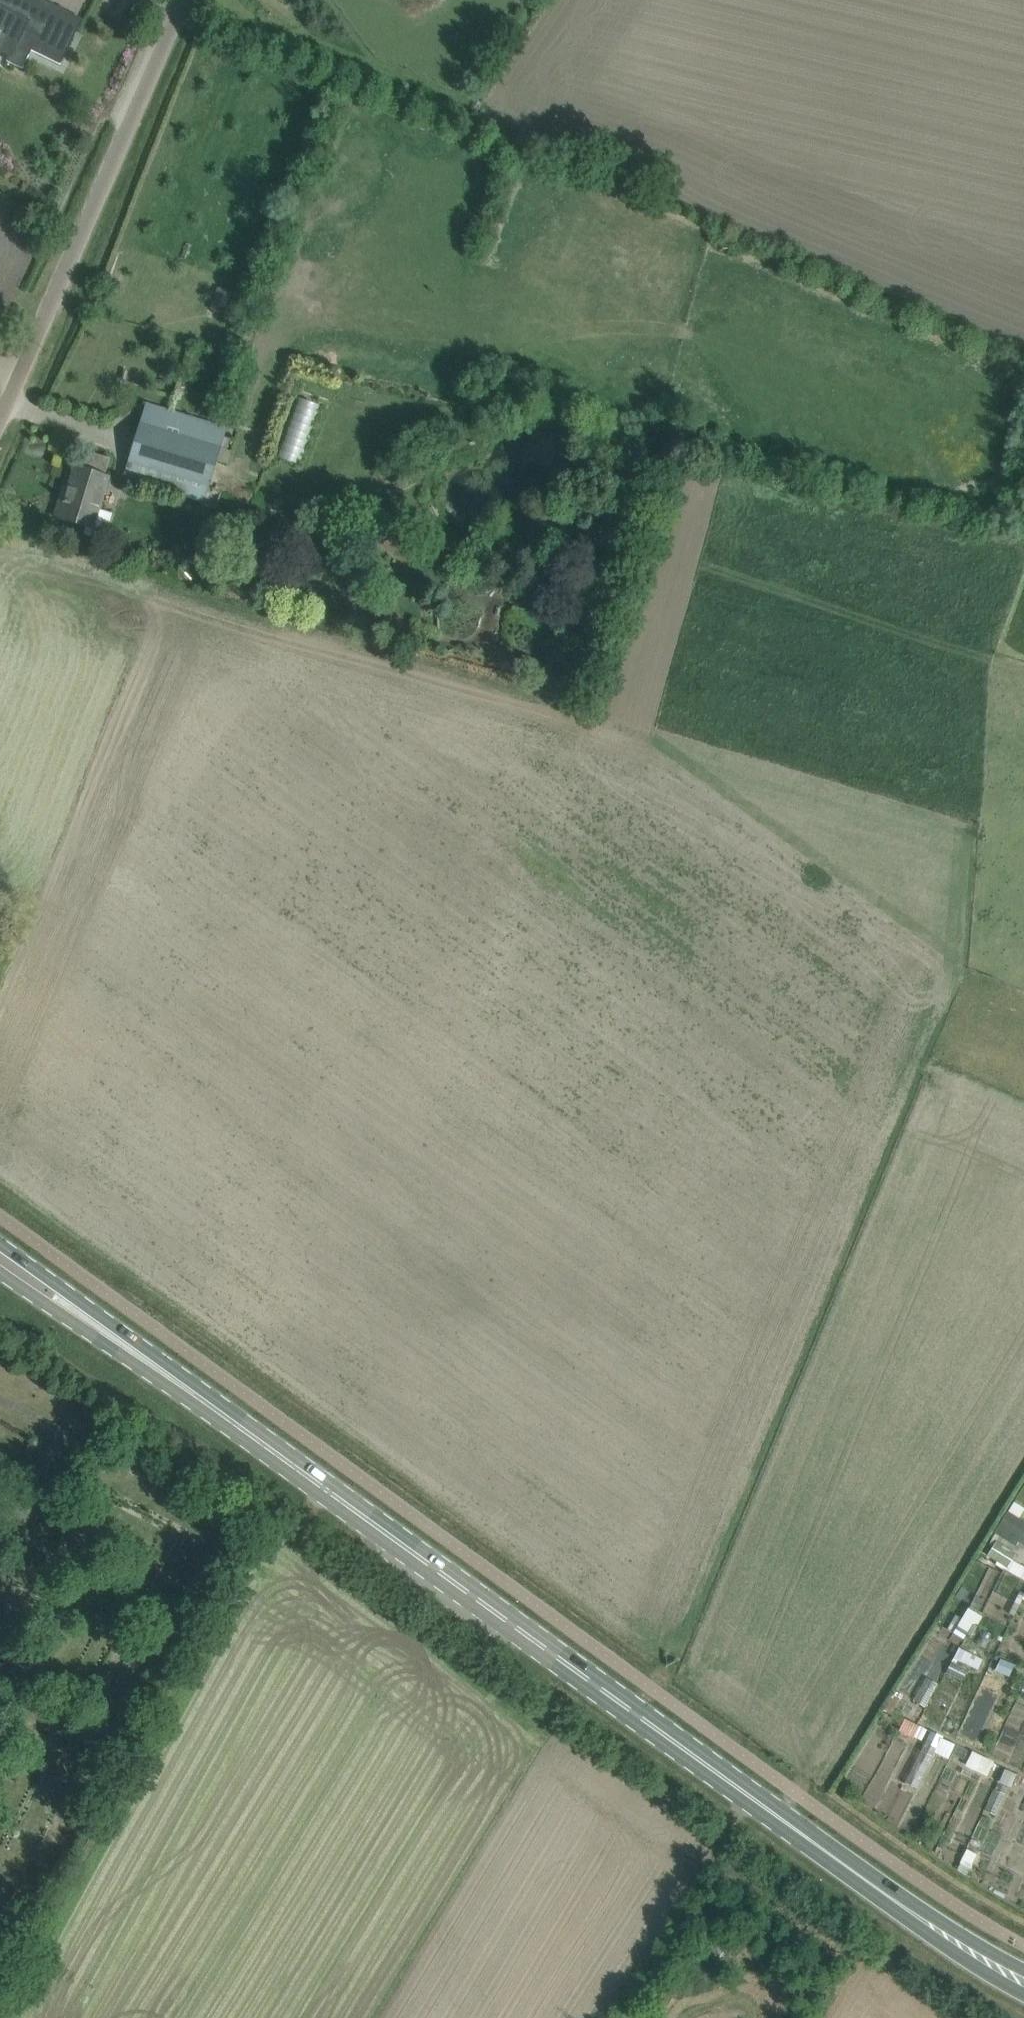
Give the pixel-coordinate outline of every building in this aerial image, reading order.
[(9,55),(7,61),(23,69),(32,50),(61,64),(61,63),(60,62),(73,35),(41,19),(47,6),(34,0),(0,0),(0,51),(9,55)] [(220,447),(225,428),(148,405),(142,424),(141,423),(128,465),(175,479),(170,496),(203,505),(220,447)] [(61,499),(56,517),(75,522),(86,526),(84,534),(99,538),(105,534),(112,513),(98,509),(108,476),(104,475),(109,459),(89,452),(83,469),(76,466),(66,500),(65,499),(64,500),(61,499)] [(1012,1503),(1008,1510),(1019,1517),(1020,1515),(1023,1510),(1012,1503)] [(994,1532),(1016,1546),(1018,1541),(1023,1532),(1023,1521),(1019,1517),(1008,1510),(994,1532)] [(995,1541),(987,1555),(997,1562),(1007,1568),(1011,1561),(1016,1554),(995,1541)] [(962,1587),(957,1596),(964,1601),(969,1592),(962,1587)] [(977,1597),(974,1603),(979,1606),(983,1600),(977,1597)] [(951,1623),(947,1630),(953,1633),(957,1626),(951,1623)] [(974,1625),(968,1635),(972,1637),(978,1627),(974,1625)] [(983,1631),(976,1643),(984,1647),(990,1635),(983,1631)] [(958,1648),(953,1659),(977,1671),(982,1660),(958,1648)] [(1001,1659),(996,1670),(1011,1676),(1016,1665),(1001,1659)] [(951,1661),(946,1673),(962,1681),(968,1669),(951,1661)] [(925,1677),(913,1701),(924,1707),(937,1684),(925,1677)] [(891,1694),(882,1710),(890,1715),(899,1699),(891,1694)] [(900,1700),(895,1708),(909,1716),(913,1707),(900,1700)] [(903,1719),(897,1730),(913,1738),(919,1727),(903,1719)] [(919,1727),(915,1736),(922,1739),(926,1730),(919,1727)] [(930,1732),(904,1782),(916,1788),(942,1738),(930,1732)] [(956,1745),(952,1754),(963,1760),(968,1750),(956,1745)] [(971,1752),(964,1766),(975,1771),(986,1777),(993,1762),(971,1752)] [(964,1766),(960,1775),(971,1779),(975,1771),(964,1766)] [(999,1782),(1010,1787),(1012,1783),(1021,1787),(1023,1780),(1023,1779),(1015,1775),(1004,1770),(999,1782)] [(995,1790),(985,1811),(994,1816),(1004,1794),(995,1790)] [(966,1849),(957,1869),(968,1874),(977,1854),(966,1849)] [(668,1994),(659,2008),(667,2013),(676,1999),(668,1994)]
